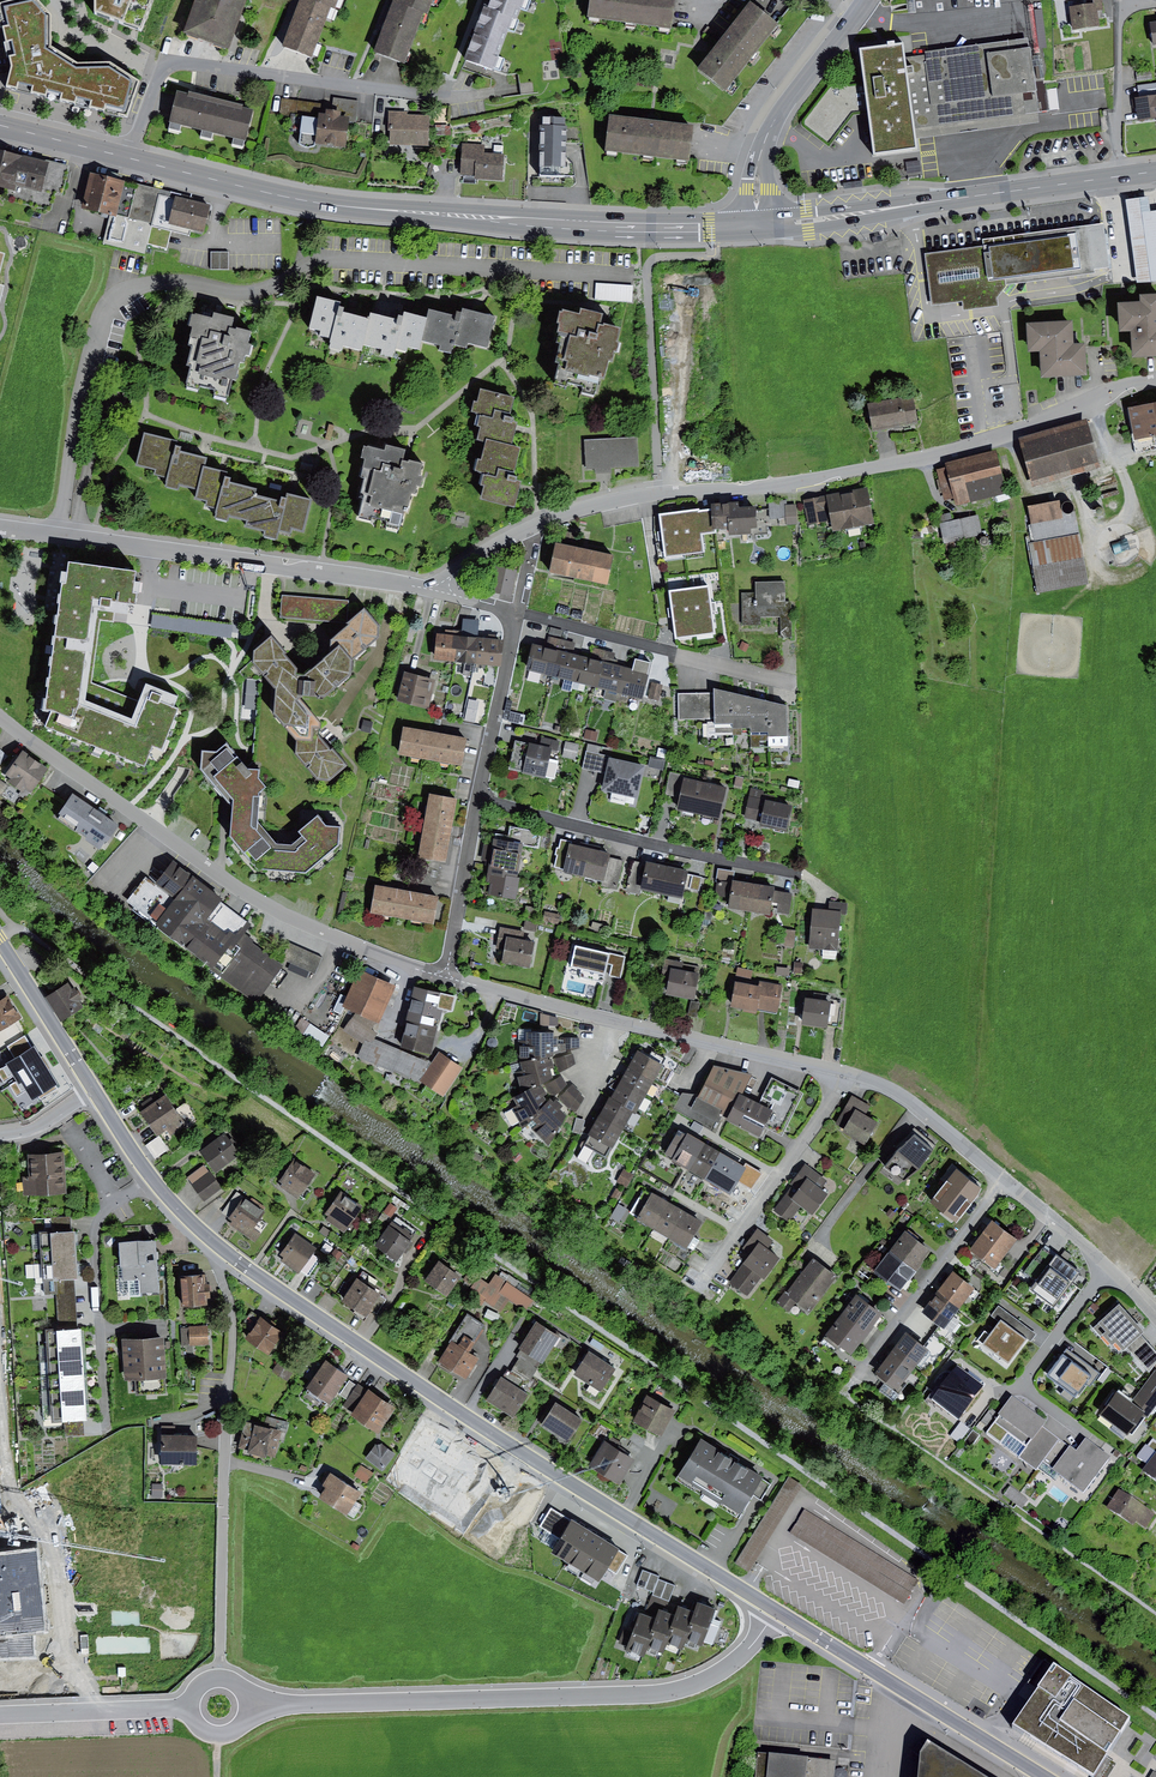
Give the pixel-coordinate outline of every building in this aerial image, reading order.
[(0,1),(0,25),(11,64),(6,85),(68,101),(78,61),(51,44),(51,12),(39,0),(5,0),(0,1)] [(151,0),(94,0),(94,14),(116,22),(140,30),(151,0)] [(190,34),(235,50),(237,45),(252,0),(202,0),(190,34)] [(321,0),(299,0),(291,22),(281,49),(311,60),(332,4),(321,0)] [(395,0),(394,0),(383,27),(373,53),(404,64),(425,11),(418,9),(411,6),(395,0)] [(399,1),(411,6),(412,6),(418,9),(425,11),(428,13),(433,0),(399,0),(399,1)] [(488,9),(518,21),(521,11),(526,13),(531,1),(527,0),(491,0),(488,9)] [(589,19),(676,33),(681,0),(592,0),(589,19)] [(1071,29),(1098,26),(1096,11),(1102,11),(1100,0),(1092,0),(1092,4),(1069,7),(1071,29)] [(779,26),(751,5),(726,35),(697,71),(725,92),(779,26)] [(474,33),(463,61),(493,72),(493,70),(500,72),(504,60),(499,59),(508,31),(515,33),(519,22),(518,21),(488,9),(483,7),(474,33)] [(708,26),(703,32),(713,41),(718,35),(708,26)] [(887,46),(859,50),(864,86),(868,115),(874,157),(918,151),(917,139),(915,130),(1037,113),(1040,113),(1029,38),(924,52),(925,56),(905,58),(904,45),(895,46),(895,43),(887,44),(887,46)] [(110,60),(78,61),(68,101),(128,117),(140,79),(110,60)] [(1151,71),(1136,73),(1137,82),(1152,80),(1151,71)] [(849,87),(836,77),(801,120),(800,125),(829,147),(853,116),(858,116),(868,115),(864,86),(861,86),(849,87)] [(1138,86),(1139,98),(1155,95),(1155,83),(1138,86)] [(195,96),(178,92),(167,130),(181,134),(182,128),(201,133),(200,138),(211,141),(212,135),(233,141),(231,146),(244,150),(254,112),(195,96)] [(1134,98),(1137,123),(1155,120),(1155,95),(1139,98),(1134,98)] [(360,101),(334,98),(332,111),(341,113),(340,118),(350,120),(349,123),(356,124),(360,101)] [(281,99),(279,115),(319,120),(320,114),(321,104),(281,99)] [(319,120),(302,118),(299,144),(303,147),(311,149),(316,145),(346,149),(349,123),(350,120),(340,118),(341,113),(332,111),(327,111),(326,114),(320,114),(319,120)] [(403,112),(389,112),(389,147),(428,147),(428,116),(407,116),(407,112),(403,112)] [(915,130),(917,139),(1038,123),(1037,113),(915,130)] [(650,121),(609,116),(604,151),(689,163),(694,127),(650,121)] [(565,119),(543,119),(543,127),(539,127),(539,169),(566,169),(567,153),(567,127),(565,127),(565,119)] [(448,124),(435,124),(435,135),(448,135),(448,124)] [(484,145),(463,144),(461,176),(474,177),(474,181),(502,183),(504,154),(484,153),(484,145)] [(0,152),(0,190),(15,194),(17,186),(42,193),(43,189),(60,194),(68,165),(52,161),(51,166),(0,152)] [(919,160),(906,162),(908,173),(921,171),(919,160)] [(137,185),(90,174),(82,211),(109,217),(129,221),(137,185)] [(861,181),(844,183),(844,189),(862,187),(861,181)] [(182,196),(137,185),(129,221),(109,217),(101,244),(146,255),(147,244),(168,249),(171,232),(189,236),(191,231),(168,225),(175,197),(181,199),(182,196)] [(181,199),(175,197),(168,225),(191,231),(203,234),(210,206),(181,199)] [(1155,285),(1155,214),(1154,215),(1152,200),(1127,204),(1139,286),(1155,285)] [(983,247),(924,254),(931,306),(962,302),(963,311),(998,307),(997,299),(1007,285),(1095,274),(1094,269),(1108,267),(1103,225),(983,241),(983,247)] [(229,252),(211,252),(211,270),(229,270),(229,252)] [(633,285),(596,283),(595,300),(632,302),(633,285)] [(339,304),(318,299),(310,332),(321,335),(319,340),(330,343),(328,351),(341,354),(343,347),(360,352),(362,347),(368,322),(342,315),(343,311),(338,309),(339,304)] [(1119,305),(1120,333),(1133,333),(1134,359),(1155,358),(1155,299),(1139,299),(1139,304),(1119,305)] [(428,319),(422,343),(440,347),(438,353),(453,356),(455,349),(467,352),(469,344),(487,349),(495,318),(464,310),(463,315),(458,314),(456,319),(430,312),(428,319)] [(190,326),(192,329),(188,346),(192,347),(187,368),(192,368),(187,386),(200,389),(201,384),(217,389),(215,395),(229,399),(233,385),(236,386),(241,368),(245,369),(247,360),(250,361),(254,347),(249,346),(253,331),(234,326),(236,319),(214,312),(212,319),(193,314),(190,326)] [(581,318),(563,313),(562,315),(560,315),(557,325),(560,327),(555,346),(560,347),(555,365),(559,366),(553,387),(566,390),(567,386),(584,390),(582,396),(594,399),(595,395),(598,396),(602,382),(604,383),(609,364),(613,365),(622,329),(602,324),(604,318),(582,313),(581,318)] [(368,322),(362,347),(383,352),(382,357),(394,359),(395,352),(406,355),(408,347),(421,350),(422,343),(428,319),(405,314),(404,318),(397,317),(396,321),(370,315),(368,322)] [(1072,323),(1027,325),(1029,354),(1038,353),(1040,380),(1086,378),(1085,345),(1073,346),(1072,323)] [(513,400),(480,392),(477,404),(471,403),(469,413),(480,416),(477,427),(481,428),(477,440),(486,443),(513,450),(519,428),(519,425),(512,423),(514,419),(509,417),(513,400)] [(914,397),(867,405),(872,433),(907,427),(906,425),(918,423),(914,397)] [(1128,406),(1133,439),(1155,435),(1155,401),(1128,406)] [(1087,421),(1020,440),(1033,487),(1101,468),(1087,421)] [(329,424),(325,439),(331,440),(334,426),(329,424)] [(180,432),(179,438),(190,441),(192,435),(180,432)] [(176,444),(145,436),(138,466),(156,470),(154,477),(165,480),(163,489),(177,492),(178,487),(199,492),(205,469),(207,462),(178,455),(180,449),(175,448),(176,444)] [(639,439),(587,441),(588,469),(604,468),(617,468),(640,467),(639,439)] [(513,450),(486,443),(482,461),(476,459),(472,474),(484,477),(481,487),(484,489),(481,502),(515,511),(521,487),(522,484),(516,483),(517,479),(512,478),(519,451),(513,450)] [(384,454),(364,449),(361,460),(365,462),(356,499),(363,501),(358,520),(370,523),(372,518),(390,523),(389,529),(398,531),(402,513),(407,514),(411,495),(414,496),(416,488),(421,489),(423,478),(419,477),(422,465),(409,462),(408,465),(402,463),(405,452),(386,448),(384,454)] [(1000,456),(943,468),(950,503),(1007,491),(1000,456)] [(313,465),(302,463),(300,469),(312,471),(313,465)] [(225,474),(205,469),(199,492),(198,498),(208,501),(207,507),(217,509),(214,520),(228,523),(229,519),(247,524),(254,497),(256,491),(231,485),(232,480),(225,478),(225,474)] [(868,491),(808,499),(812,530),(872,522),(868,491)] [(281,504),(254,497),(247,524),(245,529),(263,534),(261,540),(279,545),(281,537),(293,540),(294,534),(306,537),(315,501),(288,494),(286,501),(281,499),(281,504)] [(786,498),(768,499),(769,519),(785,518),(786,526),(797,525),(796,505),(786,506),(786,498)] [(1073,502),(1027,510),(1041,591),(1088,583),(1073,502)] [(756,510),(739,511),(738,506),(714,507),(715,512),(716,534),(728,533),(729,538),(753,537),(752,531),(758,531),(756,510)] [(1097,515),(1099,515),(1100,515),(1102,515),(1103,514),(1104,512),(1104,511),(1104,510),(1103,508),(1102,507),(1101,507),(1100,507),(1098,507),(1097,507),(1096,508),(1095,509),(1095,511),(1095,512),(1096,514),(1097,515)] [(698,510),(679,512),(685,555),(705,553),(702,535),(716,534),(715,512),(699,514),(698,510)] [(679,512),(661,516),(666,558),(685,555),(679,512)] [(951,512),(937,515),(943,544),(982,536),(978,516),(953,521),(951,512)] [(615,559),(560,546),(554,573),(609,586),(615,559)] [(132,589),(136,569),(69,561),(66,581),(61,579),(45,708),(51,710),(45,725),(145,765),(152,745),(161,748),(178,707),(174,705),(178,695),(145,682),(139,700),(91,682),(100,620),(114,622),(115,611),(117,601),(135,603),(137,591),(132,589)] [(786,582),(755,582),(755,593),(741,593),(741,628),(761,628),(761,617),(780,617),(780,639),(792,639),(792,603),(786,603),(786,582)] [(708,588),(689,590),(695,637),(714,635),(710,608),(708,588)] [(689,590),(668,593),(671,613),(675,640),(695,637),(689,590)] [(349,601),(282,595),(280,618),(347,624),(349,601)] [(285,656),(271,639),(254,655),(254,665),(277,691),(274,715),(297,743),(296,755),(318,781),(329,782),(346,767),(308,718),(295,704),(304,698),(324,700),(351,677),(352,662),(378,640),(379,628),(364,611),(347,625),(349,627),(331,643),(330,656),(305,679),(296,678),(296,672),(284,658),(285,656)] [(153,615),(151,627),(222,636),(231,638),(233,625),(153,615)] [(463,619),(462,631),(467,632),(467,638),(476,639),(478,620),(463,619)] [(445,636),(437,636),(434,659),(455,662),(458,631),(446,629),(445,636)] [(462,631),(458,631),(455,662),(464,663),(471,664),(473,664),(476,639),(467,638),(467,632),(462,631)] [(487,640),(476,639),(473,664),(501,668),(503,642),(493,641),(493,636),(488,635),(487,640)] [(545,648),(532,645),(525,671),(553,678),(563,640),(549,636),(545,648)] [(563,640),(553,678),(574,683),(581,656),(573,653),(576,644),(563,640)] [(742,642),(738,648),(745,652),(748,645),(742,642)] [(591,659),(581,656),(574,683),(597,689),(607,651),(594,647),(591,659)] [(615,653),(607,651),(597,689),(619,695),(626,669),(612,665),(615,653)] [(629,697),(640,700),(650,664),(635,660),(633,671),(626,669),(619,695),(617,701),(627,703),(629,697)] [(464,663),(462,676),(469,677),(471,664),(464,663)] [(435,680),(404,673),(397,702),(428,709),(435,680)] [(663,686),(652,683),(647,699),(659,702),(663,686)] [(732,725),(732,694),(713,689),(714,694),(714,719),(715,726),(732,725)] [(714,694),(679,694),(679,719),(714,719),(714,694)] [(732,729),(750,729),(749,697),(732,694),(732,725),(732,729)] [(750,733),(768,732),(766,702),(749,697),(750,729),(750,733)] [(469,699),(464,720),(474,722),(479,701),(469,699)] [(786,708),(766,702),(768,732),(768,737),(788,737),(786,708)] [(652,714),(641,720),(647,730),(657,724),(652,714)] [(364,720),(361,731),(370,734),(373,722),(364,720)] [(464,760),(468,731),(403,722),(399,750),(413,752),(413,753),(464,760)] [(581,729),(572,727),(570,735),(578,738),(581,729)] [(604,735),(594,733),(592,743),(601,745),(604,735)] [(540,747),(515,741),(508,770),(545,779),(546,778),(554,780),(559,761),(550,759),(552,749),(557,750),(559,742),(542,738),(540,747)] [(565,741),(561,756),(576,760),(579,744),(565,741)] [(588,744),(583,769),(606,774),(609,759),(610,757),(599,755),(600,747),(588,744)] [(249,771),(226,746),(216,755),(201,753),(200,771),(220,794),(226,803),(232,809),(229,840),(257,872),(306,876),(338,848),(340,830),(326,828),(317,818),(298,834),(301,839),(291,848),(276,846),(258,825),(259,796),(266,790),(259,781),(259,772),(249,771)] [(667,750),(659,748),(657,757),(665,759),(667,750)] [(8,757),(0,750),(0,766),(8,757)] [(50,771),(22,752),(5,778),(10,781),(8,783),(22,793),(25,791),(32,796),(50,771)] [(665,760),(650,757),(648,767),(663,770),(665,760)] [(647,767),(609,759),(606,774),(602,792),(640,800),(647,767)] [(698,816),(706,784),(684,779),(684,776),(670,773),(665,795),(672,797),(679,798),(676,811),(698,816)] [(800,782),(789,779),(787,786),(798,789),(800,782)] [(729,790),(706,784),(698,816),(721,821),(729,790)] [(420,849),(448,854),(458,790),(430,786),(420,849)] [(764,791),(751,788),(744,819),(760,822),(759,827),(788,833),(793,807),(767,801),(768,796),(763,795),(764,791)] [(100,814),(73,795),(58,816),(77,829),(76,831),(87,839),(86,841),(101,851),(118,827),(100,814)] [(509,837),(495,835),(487,871),(518,877),(524,846),(539,849),(542,834),(511,828),(509,837)] [(596,851),(571,845),(571,842),(562,840),(560,848),(557,849),(555,855),(558,856),(555,866),(562,868),(561,874),(589,880),(596,851)] [(425,850),(424,855),(444,860),(445,856),(425,850)] [(610,855),(596,851),(589,880),(602,883),(600,888),(617,892),(624,861),(610,858),(610,855)] [(668,867),(646,862),(645,864),(633,861),(626,892),(638,895),(639,891),(661,896),(668,867)] [(92,862),(87,868),(93,874),(99,868),(92,862)] [(176,899),(192,878),(172,862),(156,884),(176,899)] [(688,872),(668,867),(661,896),(682,900),(688,872)] [(751,914),(756,886),(733,882),(734,872),(718,869),(716,882),(718,883),(716,895),(730,897),(728,910),(751,914)] [(518,877),(487,871),(484,885),(490,886),(488,896),(515,902),(520,877),(518,877)] [(348,872),(345,879),(352,881),(355,874),(348,872)] [(253,924),(192,878),(176,899),(156,884),(145,876),(125,902),(259,1002),(284,968),(252,944),(254,942),(245,935),(253,924)] [(692,876),(688,888),(698,891),(701,878),(692,876)] [(376,879),(371,908),(435,919),(440,889),(376,879)] [(775,888),(756,886),(751,914),(770,916),(772,903),(777,904),(776,913),(790,916),(794,893),(774,891),(775,888)] [(347,893),(343,891),(337,915),(341,916),(347,893)] [(828,912),(812,910),(809,950),(838,953),(842,915),(847,916),(848,904),(829,902),(828,912)] [(560,915),(546,912),(543,921),(558,924),(560,915)] [(537,932),(538,924),(525,921),(524,930),(537,932)] [(606,926),(593,922),(591,929),(604,933),(606,926)] [(518,931),(500,927),(496,948),(506,950),(503,963),(532,969),(537,943),(516,939),(518,931)] [(796,931),(786,930),(784,947),(794,948),(796,931)] [(326,950),(293,936),(283,960),(315,975),(326,950)] [(627,958),(573,945),(567,967),(621,980),(627,958)] [(701,965),(665,958),(660,981),(668,982),(665,995),(695,1001),(701,965)] [(803,963),(795,962),(793,974),(801,975),(803,963)] [(789,969),(776,968),(776,975),(789,976),(789,969)] [(394,987),(359,971),(342,1008),(356,1014),(376,1023),(377,1024),(394,987)] [(761,988),(735,983),(733,994),(731,1009),(757,1014),(758,1010),(777,1013),(782,986),(762,982),(761,988)] [(67,983),(45,997),(63,1024),(84,1010),(80,1003),(83,1001),(74,988),(72,990),(67,983)] [(454,998),(416,988),(413,999),(406,1026),(438,1034),(445,1006),(451,1008),(454,998)] [(812,1001),(806,1000),(804,1011),(801,1025),(827,1029),(832,997),(814,993),(812,1001)] [(0,1001),(0,1025),(3,1030),(25,1016),(12,994),(0,1001)] [(557,1017),(540,1013),(540,1025),(557,1025),(557,1017)] [(376,1023),(356,1014),(343,1030),(363,1045),(358,1058),(419,1084),(420,1081),(428,1070),(426,1070),(429,1063),(374,1040),(378,1034),(370,1030),(376,1023)] [(329,1037),(302,1018),(295,1029),(322,1047),(329,1037)] [(438,1034),(406,1026),(400,1049),(431,1058),(438,1034)] [(519,1042),(521,1063),(552,1059),(555,1058),(554,1047),(558,1046),(557,1038),(553,1038),(553,1033),(527,1032),(527,1042),(519,1042)] [(580,1050),(579,1038),(561,1037),(563,1052),(580,1050)] [(637,1052),(628,1069),(653,1083),(662,1066),(637,1052)] [(463,1069),(439,1053),(428,1070),(420,1081),(444,1097),(463,1069)] [(573,1055),(556,1059),(560,1073),(576,1065),(573,1055)] [(51,1057),(27,1072),(43,1097),(67,1082),(59,1070),(51,1057)] [(516,1073),(521,1095),(543,1087),(554,1079),(549,1070),(554,1068),(552,1059),(521,1063),(523,1072),(516,1073)] [(752,1076),(713,1067),(699,1095),(697,1098),(722,1111),(720,1116),(722,1117),(727,1119),(726,1122),(760,1138),(765,1129),(782,1137),(803,1094),(771,1078),(759,1104),(742,1095),(752,1076)] [(628,1069),(619,1084),(645,1098),(653,1083),(628,1069)] [(567,1086),(561,1076),(548,1085),(556,1097),(567,1086)] [(619,1084),(610,1099),(633,1112),(636,1114),(645,1098),(619,1084)] [(579,1092),(572,1086),(558,1099),(574,1113),(580,1105),(575,1100),(579,1092)] [(523,1129),(528,1125),(550,1101),(543,1087),(521,1095),(513,1098),(517,1106),(513,1109),(523,1129)] [(697,1098),(699,1095),(682,1093),(672,1108),(713,1130),(716,1123),(719,1124),(722,1117),(720,1116),(722,1111),(697,1098)] [(167,1095),(141,1113),(158,1137),(167,1131),(171,1137),(185,1127),(187,1130),(200,1121),(186,1101),(175,1108),(167,1095)] [(869,1105),(853,1095),(835,1124),(845,1130),(842,1134),(865,1147),(879,1123),(863,1114),(869,1105)] [(610,1099),(599,1119),(622,1132),(633,1112),(610,1099)] [(133,1100),(118,1111),(123,1118),(138,1107),(133,1100)] [(547,1147),(567,1117),(560,1110),(563,1106),(556,1100),(553,1103),(550,1101),(528,1125),(547,1147)] [(585,1121),(576,1118),(572,1132),(581,1135),(585,1121)] [(599,1119),(576,1157),(586,1162),(593,1150),(604,1156),(609,1148),(612,1150),(622,1132),(599,1119)] [(694,1121),(690,1128),(699,1134),(703,1127),(694,1121)] [(896,1147),(880,1173),(898,1185),(901,1182),(904,1183),(919,1172),(935,1145),(914,1129),(896,1147)] [(697,1142),(678,1131),(665,1154),(673,1159),(671,1162),(688,1172),(703,1145),(697,1142)] [(224,1135),(200,1153),(216,1174),(240,1155),(224,1135)] [(160,1137),(146,1147),(155,1160),(169,1150),(160,1137)] [(713,1151),(703,1145),(688,1172),(705,1182),(721,1155),(713,1151)] [(517,1151),(511,1157),(516,1163),(522,1158),(517,1151)] [(66,1153),(28,1154),(29,1181),(23,1181),(24,1197),(68,1195),(66,1153)] [(721,1191),(737,1164),(729,1160),(721,1155),(705,1182),(721,1191)] [(316,1175),(294,1160),(292,1163),(287,1159),(275,1177),(280,1181),(279,1183),(281,1184),(279,1188),(298,1200),(301,1196),(306,1199),(312,1190),(307,1187),(316,1175)] [(204,1165),(186,1178),(204,1201),(221,1188),(204,1165)] [(827,1182),(804,1166),(773,1212),(791,1224),(802,1209),(813,1217),(828,1196),(821,1191),(827,1182)] [(623,1170),(616,1182),(626,1188),(633,1175),(623,1170)] [(968,1185),(952,1173),(939,1190),(944,1194),(937,1204),(959,1220),(976,1197),(965,1189),(968,1185)] [(622,1192),(616,1189),(611,1198),(617,1201),(622,1192)] [(658,1198),(643,1189),(629,1214),(638,1219),(637,1222),(654,1231),(669,1204),(658,1198)] [(734,1197),(723,1190),(718,1198),(730,1205),(734,1197)] [(236,1193),(223,1212),(232,1218),(245,1199),(236,1193)] [(362,1210),(339,1194),(323,1217),(345,1233),(362,1210)] [(395,1196),(392,1200),(408,1211),(410,1208),(395,1196)] [(265,1213),(245,1199),(232,1218),(228,1223),(255,1242),(260,1235),(253,1230),(265,1213)] [(398,1209),(390,1203),(383,1213),(391,1218),(398,1209)] [(627,1210),(618,1204),(610,1218),(619,1223),(627,1210)] [(679,1209),(669,1204),(654,1231),(668,1240),(684,1212),(679,1209)] [(890,1209),(885,1215),(891,1219),(895,1213),(890,1209)] [(689,1215),(684,1212),(668,1240),(687,1251),(688,1248),(693,1251),(698,1242),(693,1239),(702,1222),(689,1215)] [(52,1235),(71,1234),(70,1217),(51,1218),(52,1235)] [(1021,1243),(997,1224),(974,1252),(998,1272),(1021,1243)] [(324,1226),(319,1232),(327,1237),(332,1231),(324,1226)] [(411,1243),(389,1227),(374,1247),(397,1263),(411,1243)] [(773,1242),(758,1231),(744,1250),(751,1256),(730,1283),(748,1297),(761,1280),(764,1283),(781,1260),(767,1250),(773,1242)] [(904,1233),(890,1253),(917,1272),(932,1253),(904,1233)] [(52,1235),(31,1236),(32,1250),(76,1247),(75,1234),(71,1234),(52,1235)] [(316,1249),(295,1234),(280,1256),(284,1258),(281,1262),(299,1274),(300,1272),(312,1254),(316,1249)] [(158,1244),(122,1245),(124,1296),(160,1295),(158,1244)] [(76,1247),(32,1250),(33,1266),(77,1263),(76,1247)] [(343,1253),(335,1247),(328,1257),(336,1263),(343,1253)] [(1056,1254),(1054,1257),(1044,1249),(1027,1272),(1039,1281),(1033,1290),(1057,1308),(1083,1273),(1056,1254)] [(917,1272),(890,1253),(874,1274),(902,1294),(913,1279),(917,1272)] [(321,1260),(312,1254),(300,1272),(309,1277),(321,1260)] [(836,1278),(813,1260),(787,1294),(784,1291),(775,1303),(789,1314),(796,1304),(808,1314),(836,1278)] [(462,1278),(439,1261),(424,1281),(441,1293),(447,1298),(462,1278)] [(78,1279),(77,1263),(33,1266),(35,1296),(57,1294),(56,1281),(74,1280),(78,1279)] [(373,1278),(363,1271),(341,1302),(366,1318),(371,1310),(377,1314),(386,1300),(367,1287),(373,1278)] [(468,1273),(463,1280),(470,1285),(474,1277),(468,1273)] [(953,1274),(938,1293),(961,1310),(976,1291),(953,1274)] [(532,1300),(495,1275),(488,1285),(477,1278),(470,1288),(472,1289),(467,1297),(481,1306),(484,1301),(501,1312),(509,1300),(525,1311),(532,1300)] [(204,1277),(179,1279),(182,1308),(207,1305),(206,1295),(211,1294),(210,1286),(205,1287),(204,1277)] [(77,1330),(74,1280),(56,1281),(57,1294),(59,1332),(77,1330)] [(858,1292),(842,1314),(869,1334),(873,1328),(877,1331),(887,1318),(868,1306),(871,1302),(858,1292)] [(961,1310),(938,1293),(923,1313),(946,1331),(961,1310)] [(1094,1303),(1087,1311),(1093,1315),(1099,1308),(1094,1303)] [(1143,1333),(1119,1306),(1093,1329),(1100,1337),(1103,1336),(1111,1346),(1116,1342),(1124,1351),(1128,1348),(1141,1335),(1143,1333)] [(984,1330),(977,1340),(1009,1363),(1026,1340),(1031,1343),(1037,1335),(998,1307),(991,1318),(999,1323),(991,1335),(984,1330)] [(398,1308),(392,1317),(405,1326),(410,1318),(400,1312),(401,1310),(398,1308)] [(869,1334),(842,1314),(821,1342),(834,1352),(839,1347),(852,1357),(869,1334)] [(484,1325),(467,1315),(438,1364),(467,1382),(480,1360),(470,1354),(475,1345),(473,1344),(484,1325)] [(287,1335),(263,1318),(249,1339),(273,1355),(287,1335)] [(559,1338),(537,1324),(520,1350),(542,1365),(559,1338)] [(209,1327),(181,1327),(181,1345),(209,1344),(209,1327)] [(59,1332),(47,1332),(48,1348),(81,1346),(80,1330),(77,1330),(59,1332)] [(906,1334),(890,1355),(914,1373),(930,1352),(906,1334)] [(1141,1335),(1128,1348),(1149,1372),(1155,1363),(1155,1351),(1141,1335)] [(163,1341),(124,1343),(126,1382),(135,1382),(136,1394),(165,1392),(163,1341)] [(81,1346),(48,1348),(48,1363),(82,1362),(81,1346)] [(1066,1348),(1045,1376),(1075,1398),(1086,1383),(1090,1386),(1100,1372),(1066,1348)] [(615,1370),(588,1353),(574,1376),(601,1393),(615,1370)] [(906,1382),(914,1373),(890,1355),(874,1376),(885,1384),(880,1391),(894,1402),(908,1384),(906,1382)] [(538,1370),(519,1358),(511,1371),(530,1383),(538,1370)] [(349,1378),(326,1361),(307,1389),(330,1405),(349,1378)] [(82,1362),(48,1363),(49,1378),(83,1377),(82,1362)] [(278,1363),(272,1372),(287,1381),(293,1373),(278,1363)] [(984,1385),(957,1365),(932,1399),(959,1419),(984,1385)] [(1098,1415),(1128,1436),(1143,1415),(1148,1419),(1155,1408),(1155,1372),(1155,1371),(1133,1403),(1116,1391),(1098,1415)] [(83,1377),(49,1378),(50,1394),(84,1392),(83,1377)] [(531,1397),(502,1380),(489,1402),(517,1419),(531,1397)] [(347,1400),(356,1386),(350,1381),(341,1395),(347,1400)] [(367,1393),(356,1386),(347,1400),(343,1407),(353,1414),(367,1393)] [(395,1410),(368,1391),(367,1393),(353,1414),(351,1416),(378,1434),(395,1410)] [(84,1392),(50,1394),(51,1408),(85,1406),(84,1392)] [(674,1411),(647,1397),(633,1423),(660,1437),(674,1411)] [(986,1436),(1035,1473),(1043,1463),(1058,1442),(1044,1431),(1047,1427),(1012,1401),(986,1436)] [(584,1421),(556,1403),(541,1428),(569,1445),(584,1421)] [(85,1406),(51,1408),(52,1425),(86,1423),(85,1406)] [(282,1431),(245,1421),(238,1448),(246,1450),(246,1452),(265,1457),(266,1454),(275,1457),(282,1431)] [(972,1432),(962,1446),(970,1451),(980,1437),(972,1432)] [(197,1438),(161,1438),(161,1467),(197,1467),(197,1438)] [(766,1481),(704,1441),(680,1479),(741,1518),(766,1481)] [(1153,1441),(1147,1448),(1146,1448),(1137,1459),(1149,1468),(1143,1477),(1155,1487),(1155,1443),(1153,1441)] [(440,1450),(434,1446),(412,1477),(431,1489),(435,1483),(441,1487),(443,1485),(446,1487),(467,1457),(446,1442),(440,1450)] [(1078,1457),(1058,1442),(1043,1463),(1055,1472),(1051,1476),(1086,1502),(1114,1464),(1087,1444),(1083,1450),(1078,1457)] [(634,1462),(604,1443),(589,1467),(619,1486),(634,1462)] [(382,1445),(375,1445),(364,1459),(382,1473),(396,1456),(382,1445)] [(361,1466),(354,1476),(367,1484),(373,1474),(361,1466)] [(501,1517),(513,1486),(462,1466),(449,1497),(501,1517)] [(361,1495),(330,1475),(322,1487),(326,1489),(319,1500),(347,1518),(361,1495)] [(395,1476),(392,1481),(397,1484),(401,1480),(395,1476)] [(735,1563),(748,1572),(803,1486),(789,1477),(735,1563)] [(163,1484),(152,1484),(151,1498),(162,1498),(163,1484)] [(1010,1488),(1004,1497),(1022,1510),(1028,1502),(1010,1488)] [(1155,1516),(1119,1493),(1107,1512),(1133,1529),(1136,1525),(1146,1531),(1155,1516)] [(560,1538),(571,1519),(551,1507),(540,1526),(547,1530),(560,1538)] [(791,1537),(906,1608),(920,1585),(806,1514),(791,1537)] [(588,1530),(571,1519),(560,1538),(547,1530),(540,1542),(553,1550),(552,1552),(568,1562),(588,1530)] [(604,1540),(588,1530),(568,1562),(584,1572),(604,1540)] [(618,1549),(604,1540),(584,1572),(598,1581),(606,1567),(618,1549)] [(628,1555),(618,1549),(606,1567),(616,1574),(628,1555)] [(0,1556),(0,1658),(34,1656),(33,1631),(44,1630),(35,1552),(0,1556)] [(521,1555),(510,1556),(510,1563),(522,1563),(521,1555)] [(660,1577),(642,1570),(637,1586),(654,1593),(653,1596),(670,1603),(676,1586),(658,1580),(660,1577)] [(699,1605),(695,1613),(685,1642),(702,1648),(704,1643),(711,1646),(720,1622),(713,1620),(716,1611),(699,1605)] [(676,1615),(665,1644),(681,1650),(695,1613),(679,1607),(676,1615)] [(659,1610),(656,1620),(645,1649),(662,1654),(665,1644),(676,1615),(659,1610)] [(623,1628),(618,1644),(628,1648),(626,1652),(642,1657),(645,1649),(656,1620),(639,1614),(633,1632),(623,1628)] [(1034,1695),(1016,1723),(1094,1774),(1109,1751),(1132,1716),(1054,1665),(1034,1695)] [(978,1710),(975,1716),(983,1721),(987,1716),(978,1710)] [(929,1739),(920,1753),(918,1776),(988,1776),(929,1739)] [(836,1760),(757,1753),(755,1776),(834,1776),(836,1760)]
